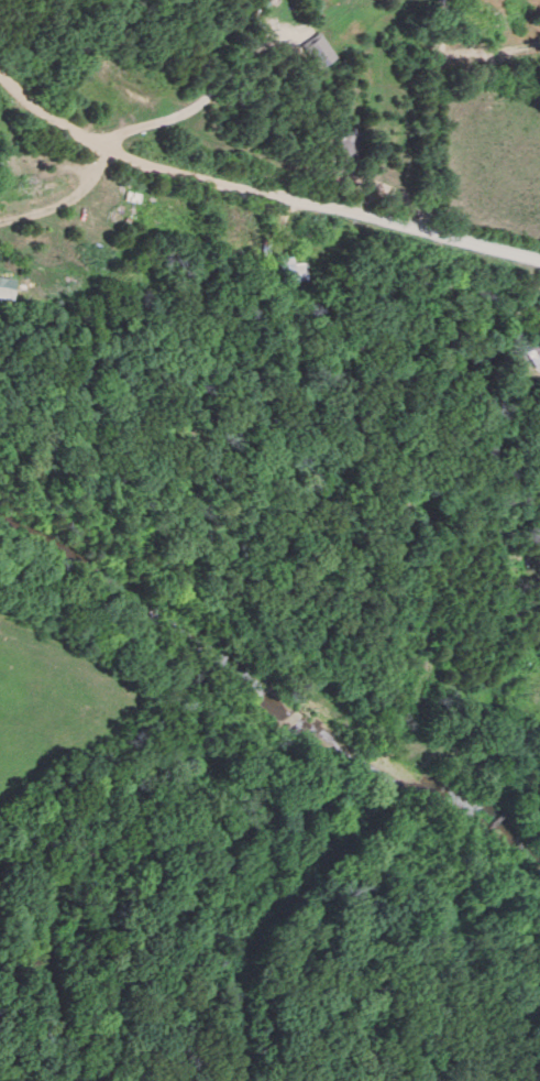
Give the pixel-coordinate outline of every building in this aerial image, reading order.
[(299,282),(299,263),(284,263),(284,258),(271,258),(271,282),(299,282)] [(538,336),(524,342),(530,354),(539,350),(539,340),(538,336)]
